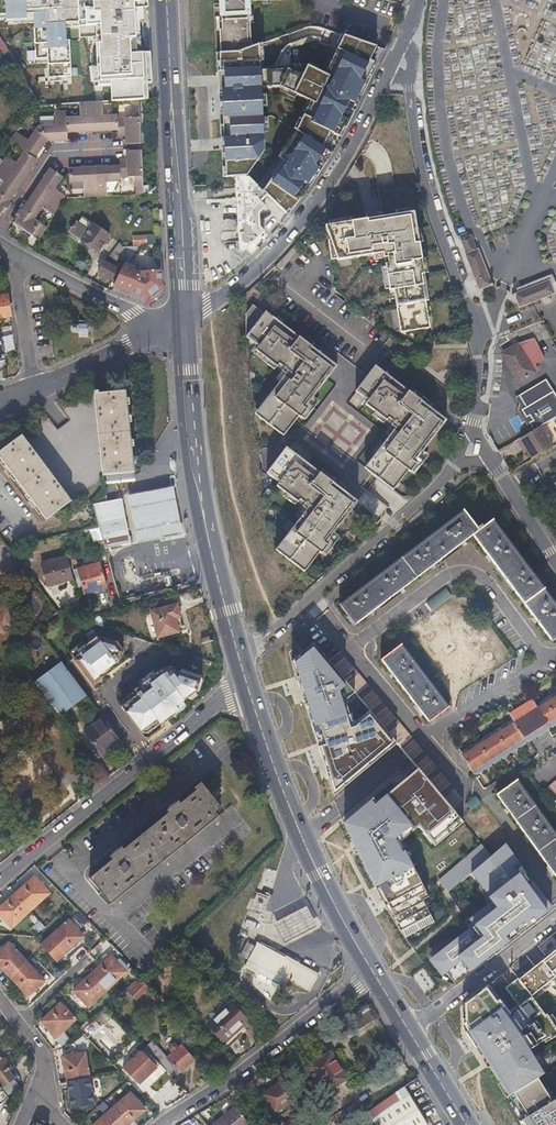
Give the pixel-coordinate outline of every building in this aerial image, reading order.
[(150,56),(147,0),(0,0),(0,39),(0,40),(38,37),(39,54),(115,49),(116,56),(135,55),(136,56),(150,56)] [(214,5),(221,5),(221,8),(222,21),(222,30),(219,30),(221,53),(236,52),(253,46),(251,41),(250,23),(249,16),(249,5),(249,0),(214,0),(214,5)] [(78,102),(90,101),(94,101),(93,92),(123,90),(121,72),(23,78),(38,103),(39,104),(57,103),(78,102)] [(117,118),(118,130),(118,137),(125,137),(125,145),(142,144),(139,100),(130,100),(132,117),(117,118)] [(65,116),(65,133),(92,131),(90,101),(78,102),(78,115),(65,116)] [(90,101),(92,131),(118,130),(117,118),(117,114),(103,115),(102,102),(94,102),(94,101),(90,101)] [(37,125),(46,141),(66,140),(65,133),(65,116),(64,111),(57,111),(52,112),(53,124),(36,124),(37,125)] [(23,152),(34,159),(46,141),(37,125),(28,137),(16,129),(6,140),(23,152)] [(136,177),(136,194),(145,194),(142,151),(126,152),(126,160),(119,161),(119,166),(120,178),(136,177)] [(23,181),(36,161),(34,159),(23,152),(16,163),(6,157),(3,161),(0,164),(0,166),(6,169),(23,181)] [(9,202),(23,181),(6,169),(0,166),(0,179),(3,182),(0,186),(0,196),(9,202)] [(94,167),(95,197),(106,196),(105,182),(120,181),(120,178),(119,166),(94,167)] [(83,182),(83,197),(95,197),(94,167),(68,168),(67,174),(68,184),(83,182)] [(36,190),(60,205),(65,198),(66,196),(55,188),(62,177),(50,169),(36,190)] [(246,176),(239,176),(235,176),(239,247),(244,250),(263,232),(258,227),(258,213),(264,207),(259,203),(266,196),(257,186),(246,176)] [(42,208),(54,216),(60,205),(36,190),(23,211),(35,219),(42,208)] [(1,214),(5,209),(8,211),(12,204),(9,202),(0,196),(0,213),(1,214)] [(18,217),(14,223),(39,239),(47,227),(35,219),(23,211),(21,209),(16,216),(18,217)] [(413,212),(325,226),(337,260),(382,253),(383,258),(387,257),(387,264),(384,264),(389,291),(393,290),(399,329),(429,325),(420,275),(423,274),(413,212)] [(88,231),(93,225),(83,217),(78,223),(88,231)] [(70,231),(82,240),(97,251),(109,236),(93,224),(93,225),(88,231),(78,223),(77,222),(70,231)] [(465,232),(457,236),(459,240),(467,237),(465,232)] [(131,235),(132,244),(146,244),(146,234),(131,235)] [(478,289),(488,285),(490,284),(476,249),(476,250),(470,235),(467,237),(459,240),(465,254),(464,255),(478,289)] [(111,284),(113,285),(115,282),(114,281),(120,271),(121,271),(129,256),(121,246),(119,244),(108,258),(106,257),(98,273),(113,281),(111,284)] [(161,263),(160,254),(146,254),(145,249),(134,250),(135,260),(153,260),(153,263),(161,263)] [(113,286),(147,299),(162,287),(161,271),(139,272),(138,275),(132,273),(134,268),(127,265),(131,258),(129,256),(121,271),(115,282),(113,285),(113,286)] [(555,291),(555,282),(550,284),(549,282),(514,294),(514,296),(518,307),(540,299),(542,305),(549,302),(547,296),(553,294),(552,293),(555,291)] [(0,285),(0,317),(10,316),(5,285),(0,285)] [(113,286),(111,291),(145,304),(147,299),(113,286)] [(336,366),(282,324),(280,327),(252,305),(245,314),(245,337),(258,347),(255,350),(276,367),(278,364),(283,368),(281,371),(285,374),(267,398),(269,400),(257,417),(282,436),(298,417),(300,418),(306,410),(304,408),(336,366)] [(87,320),(79,320),(79,324),(77,324),(77,325),(73,325),(71,327),(71,330),(73,332),(77,332),(77,334),(79,334),(79,337),(87,337),(87,320)] [(519,382),(534,372),(531,366),(542,359),(535,346),(533,339),(516,345),(513,347),(514,348),(504,354),(508,359),(505,361),(519,382)] [(379,454),(366,471),(392,491),(407,471),(409,472),(416,465),(413,462),(446,420),(391,379),(390,381),(373,368),(355,391),(367,401),(365,405),(386,421),(388,418),(393,422),(391,425),(394,428),(376,452),(379,454)] [(555,417),(555,396),(545,379),(514,399),(521,410),(520,411),(524,419),(526,417),(529,422),(526,424),(531,432),(539,426),(555,417)] [(125,390),(98,392),(98,390),(93,390),(102,476),(134,473),(125,390)] [(531,432),(516,440),(521,448),(524,446),(527,452),(532,459),(552,447),(539,426),(531,432)] [(22,434),(0,450),(0,459),(44,519),(70,501),(22,434)] [(325,544),(357,502),(302,460),(301,462),(284,450),(266,473),(279,483),(276,486),(297,503),(299,500),(304,504),(301,507),(305,510),(287,534),(291,536),(278,553),(304,572),(319,552),(320,554),(327,546),(325,544)] [(137,545),(182,536),(173,487),(128,496),(137,545)] [(92,506),(98,527),(104,550),(130,543),(121,499),(92,506)] [(555,638),(555,608),(491,521),(478,530),(464,511),(339,606),(354,625),(472,536),(551,642),(555,638)] [(41,564),(47,586),(72,579),(66,557),(41,564)] [(98,564),(77,569),(84,593),(105,587),(98,564)] [(431,610),(450,597),(445,590),(426,603),(431,610)] [(18,597),(23,604),(29,599),(24,593),(18,597)] [(178,617),(175,605),(150,612),(156,637),(177,632),(173,618),(178,617)] [(42,637),(37,630),(24,640),(28,648),(42,637)] [(98,640),(96,636),(77,650),(74,647),(67,652),(92,686),(100,680),(97,675),(117,660),(115,657),(122,652),(114,642),(102,637),(98,640)] [(332,794),(395,743),(371,713),(355,726),(349,728),(343,710),(346,707),(346,699),(354,693),(327,661),(312,643),(293,659),(295,662),(292,665),(332,794)] [(428,722),(447,707),(400,645),(381,660),(428,722)] [(33,655),(29,649),(21,655),(29,666),(34,662),(30,657),(33,655)] [(339,651),(327,661),(354,693),(368,711),(371,713),(395,743),(399,746),(412,738),(339,651)] [(62,664),(36,684),(60,717),(86,697),(62,664)] [(165,672),(162,668),(133,690),(136,694),(120,706),(140,733),(156,721),(158,724),(177,710),(175,707),(195,692),(200,676),(180,670),(177,672),(172,667),(165,672)] [(528,693),(531,700),(555,684),(555,675),(528,693)] [(549,728),(555,724),(555,722),(555,692),(535,705),(549,728)] [(525,741),(526,742),(528,742),(547,730),(549,728),(535,705),(531,700),(508,715),(511,719),(525,741)] [(355,726),(371,713),(368,711),(351,724),(346,707),(343,710),(349,728),(355,726)] [(103,754),(119,741),(103,718),(86,731),(103,754)] [(524,742),(525,741),(511,719),(460,753),(473,773),(476,774),(481,771),(482,768),(485,769),(489,766),(490,763),(492,764),(497,762),(498,758),(501,759),(507,756),(507,752),(510,753),(515,750),(515,747),(518,748),(523,745),(524,742)] [(417,769),(443,799),(450,793),(455,789),(414,740),(412,738),(399,746),(405,754),(417,769)] [(87,771),(95,782),(104,775),(96,764),(87,771)] [(75,783),(80,777),(68,768),(64,774),(75,783)] [(459,818),(443,799),(417,769),(410,774),(405,779),(407,780),(396,789),(395,787),(392,790),(394,792),(387,798),(385,796),(374,805),(370,801),(346,822),(351,832),(350,833),(348,834),(354,846),(356,845),(361,855),(359,856),(378,894),(380,893),(381,892),(385,901),(383,903),(400,931),(430,915),(422,900),(427,897),(408,859),(405,861),(397,844),(394,846),(393,842),(393,839),(410,825),(414,829),(418,826),(431,842),(459,818)] [(405,779),(395,787),(396,789),(407,780),(405,779)] [(542,791),(552,803),(555,800),(555,779),(542,791)] [(516,781),(496,795),(555,878),(555,837),(516,781)] [(166,814),(121,850),(119,848),(108,857),(110,861),(88,878),(108,904),(218,816),(213,810),(218,806),(199,783),(191,789),(193,791),(177,804),(175,802),(164,811),(166,814)] [(392,790),(385,796),(387,798),(394,792),(392,790)] [(450,793),(443,799),(452,809),(459,804),(450,793)] [(465,804),(470,811),(480,804),(474,797),(465,804)] [(459,818),(431,842),(434,846),(462,823),(459,818)] [(393,842),(394,846),(397,844),(405,861),(408,859),(409,858),(406,852),(404,851),(399,842),(414,829),(410,825),(393,839),(393,842)] [(555,910),(555,903),(508,841),(491,854),(483,844),(438,879),(448,892),(472,873),(493,901),(468,920),(473,926),(433,958),(456,988),(555,910)] [(34,877),(15,894),(30,910),(49,894),(34,877)] [(15,894),(0,907),(0,916),(10,928),(30,910),(15,894)] [(430,915),(400,931),(404,938),(434,923),(430,915)] [(32,926),(37,933),(45,926),(40,920),(32,926)] [(68,920),(41,945),(42,947),(55,961),(83,937),(68,920)] [(542,947),(555,967),(555,937),(542,947)] [(99,965),(112,954),(102,942),(89,952),(99,965)] [(309,990),(317,975),(257,943),(254,947),(246,942),(239,955),(274,975),(276,973),(309,990)] [(9,977),(26,962),(9,943),(0,951),(0,966),(9,977)] [(546,994),(541,997),(547,1006),(555,1000),(555,1001),(555,979),(537,949),(523,958),(546,994)] [(110,956),(91,974),(107,989),(125,972),(110,956)] [(26,962),(9,977),(27,996),(43,981),(26,962)] [(423,967),(411,975),(426,995),(438,987),(423,967)] [(107,989),(91,974),(74,991),(88,1007),(107,989)] [(504,1000),(506,1003),(513,998),(519,1006),(531,997),(518,979),(506,988),(511,995),(504,1000)] [(127,990),(135,999),(147,988),(142,982),(138,985),(135,982),(127,990)] [(497,1001),(497,998),(488,986),(462,1004),(465,1030),(472,1042),(474,1040),(477,1045),(479,1044),(491,1063),(489,1064),(500,1082),(502,1081),(514,1100),(508,1103),(513,1110),(518,1107),(524,1118),(519,1121),(522,1124),(555,1124),(555,1109),(555,1108),(555,1102),(555,1100),(551,1102),(544,1091),(548,1088),(543,1081),(539,1083),(536,1078),(543,1073),(533,1055),(530,1057),(524,1047),(531,1043),(533,1046),(549,1036),(550,1039),(555,1035),(555,1029),(546,1014),(544,1015),(531,997),(519,1006),(513,998),(506,1003),(512,1011),(513,1013),(508,1017),(508,1013),(508,1012),(505,1012),(505,1009),(505,1008),(501,1007),(502,1004),(500,1002),(497,1002),(497,1001)] [(247,1020),(231,1002),(206,1025),(222,1043),(247,1020)] [(75,1020),(60,1004),(41,1022),(56,1037),(75,1020)] [(198,1040),(190,1031),(188,1032),(184,1036),(192,1045),(198,1040)] [(193,1060),(180,1046),(166,1058),(164,1066),(174,1078),(193,1060)] [(155,1067),(140,1051),(123,1067),(139,1083),(155,1067)] [(347,1078),(330,1052),(307,1067),(323,1093),(347,1078)] [(62,1056),(67,1082),(89,1078),(85,1053),(62,1056)] [(2,1089),(15,1079),(9,1072),(10,1071),(0,1057),(0,1086),(2,1089)] [(89,1078),(67,1082),(71,1107),(93,1104),(89,1078)] [(275,1113),(299,1098),(287,1079),(263,1094),(275,1113)] [(138,1090),(149,1102),(156,1095),(145,1083),(138,1090)] [(123,1124),(126,1124),(144,1110),(129,1093),(110,1110),(123,1124)] [(423,1115),(411,1096),(369,1122),(371,1124),(409,1124),(423,1115)] [(211,1124),(250,1124),(236,1106),(211,1124)] [(518,1107),(513,1110),(519,1121),(524,1118),(518,1107)] [(110,1110),(92,1124),(123,1124),(110,1110)] [(307,1113),(289,1124),(315,1124),(307,1113)] [(423,1115),(409,1124),(429,1124),(423,1115)]
